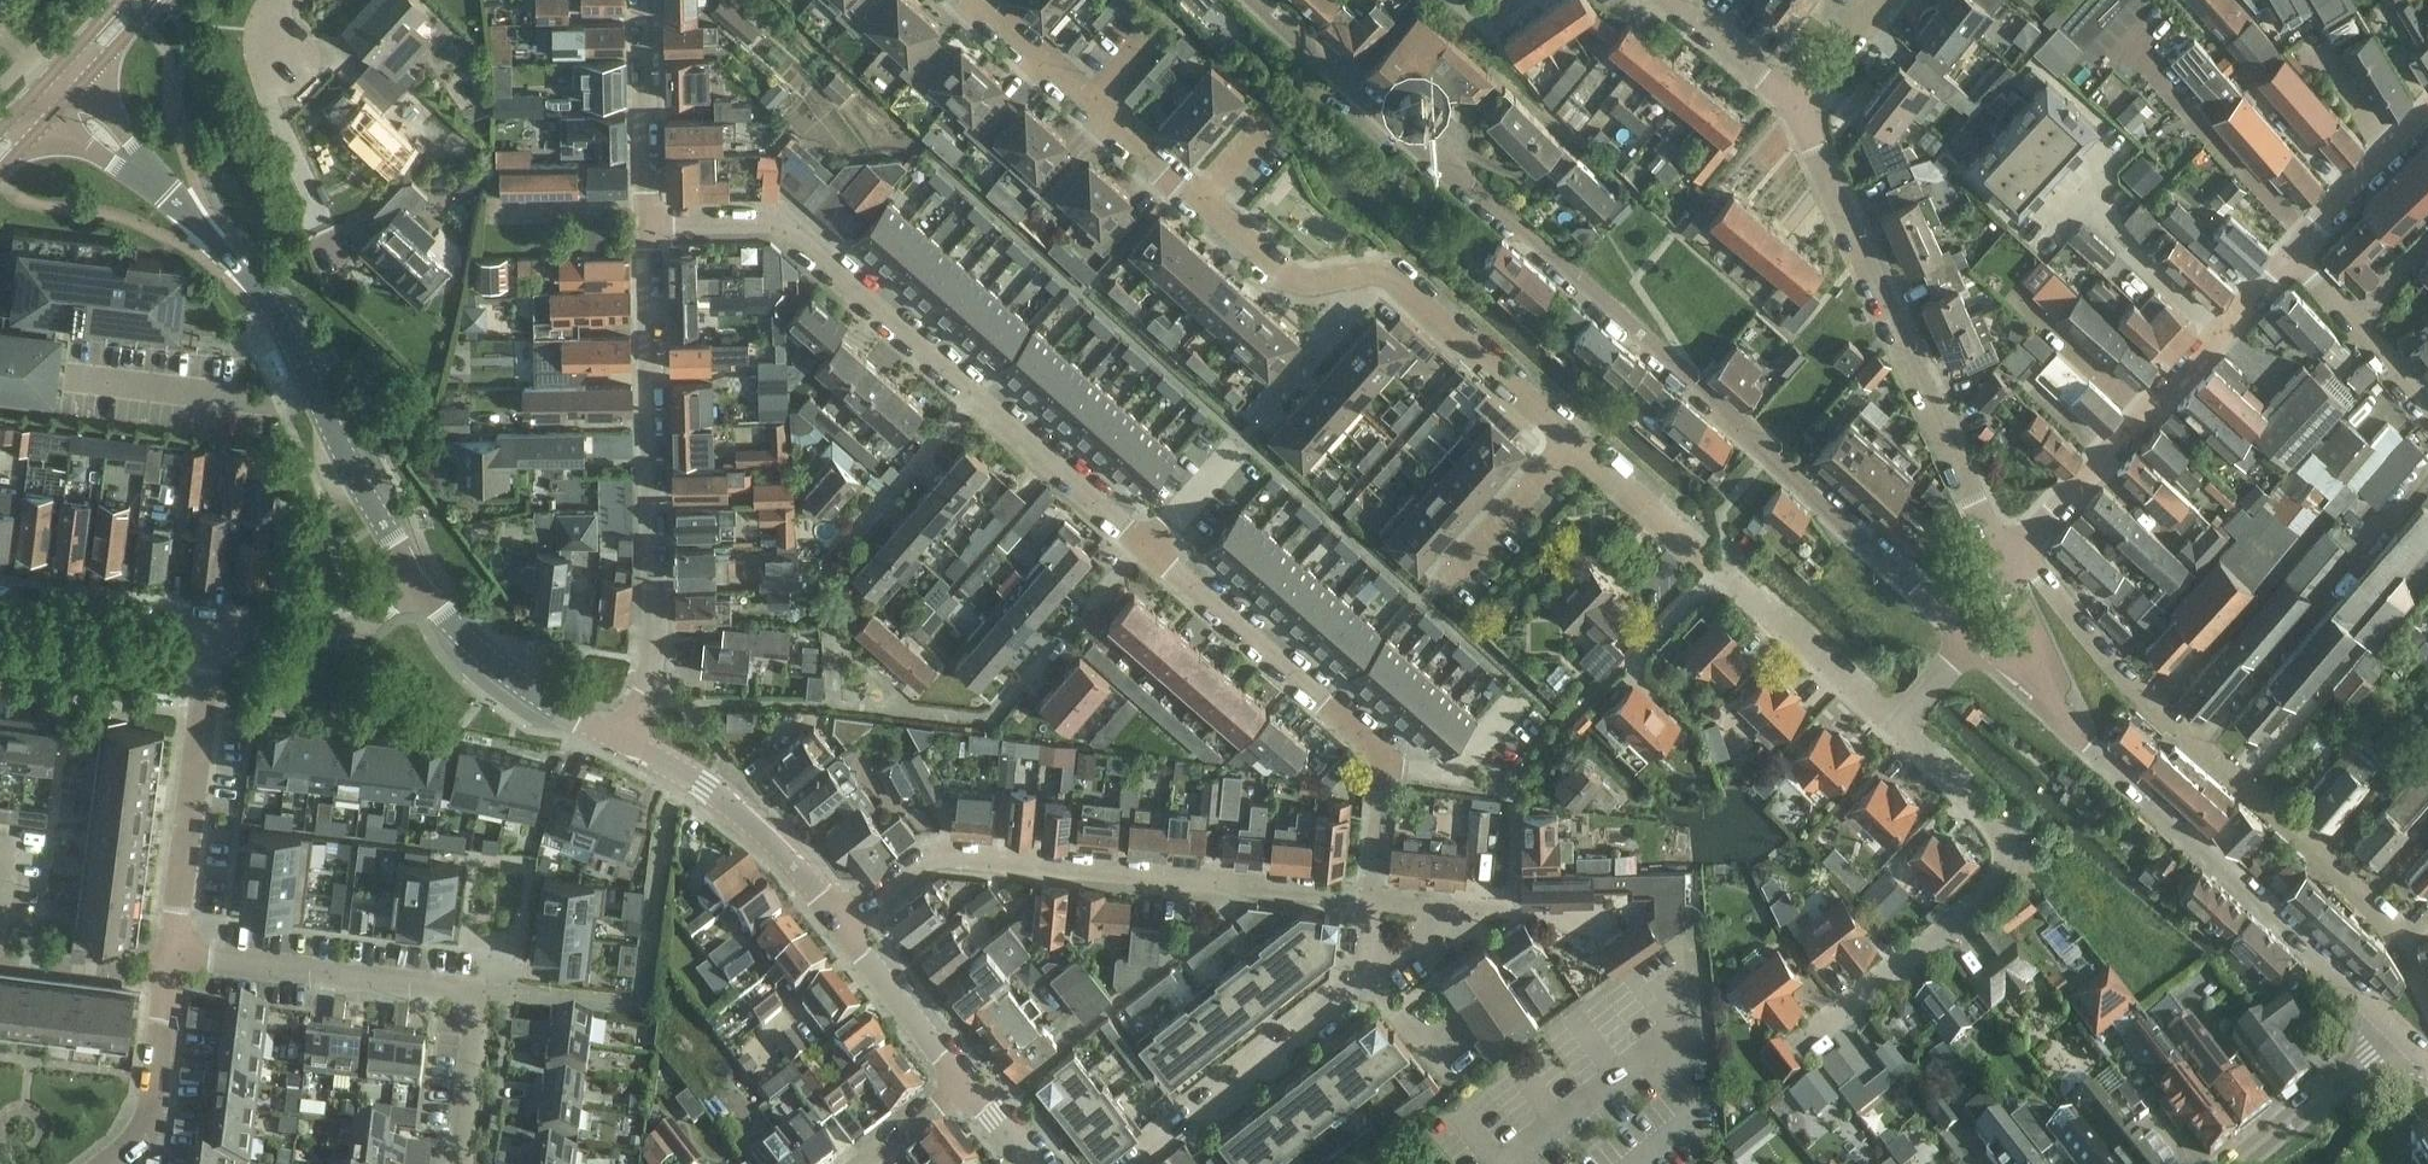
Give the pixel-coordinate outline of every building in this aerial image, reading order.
[(406,87),(416,76),(404,65),(410,59),(393,43),(425,8),(416,0),(371,0),(344,29),(375,58),(406,87)] [(581,17),(581,9),(624,8),(624,0),(536,0),(536,17),(581,17)] [(668,18),(698,17),(697,5),(701,5),(701,0),(668,0),(668,18)] [(726,22),(735,10),(725,1),(724,0),(722,0),(713,11),(726,22)] [(725,1),(735,10),(743,0),(726,0),(725,1)] [(741,10),(760,27),(769,17),(750,0),(741,10)] [(838,10),(835,13),(847,24),(868,0),(826,0),(838,10)] [(847,24),(859,34),(869,23),(889,41),(918,9),(908,0),(868,0),(847,24)] [(1043,24),(1050,30),(1068,10),(1061,4),(1057,0),(1016,0),(1043,24)] [(1061,4),(1068,10),(1076,0),(1057,0),(1061,4)] [(1124,2),(1122,0),(1110,0),(1092,20),(1101,28),(1124,2)] [(1319,20),(1335,0),(1297,0),(1319,20)] [(1354,62),(1394,17),(1375,0),(1359,18),(1342,2),(1318,30),(1354,62)] [(1595,13),(1586,0),(1561,0),(1553,5),(1571,30),(1582,22),(1595,13)] [(1789,24),(1808,0),(1758,0),(1789,24)] [(1936,6),(1967,31),(1973,35),(1976,38),(1993,16),(1990,14),(1995,7),(2001,0),(1941,0),(1936,6)] [(2056,26),(2080,48),(2081,49),(2126,0),(2080,0),(2056,26)] [(2233,0),(2186,0),(2225,42),(2257,79),(2313,142),(2316,139),(2342,167),(2364,147),(2340,117),(2309,83),(2288,62),(2283,56),(2282,56),(2233,0)] [(2275,28),(2312,9),(2323,27),(2357,7),(2353,0),(2260,0),(2275,28)] [(2396,8),(2415,38),(2410,41),(2415,49),(2407,54),(2427,88),(2427,35),(2426,32),(2407,1),(2407,0),(2391,0),(2396,8)] [(1546,47),(1571,30),(1553,5),(1529,22),(1546,47)] [(1924,42),(1915,54),(1921,58),(1942,75),(1943,73),(1951,63),(1952,61),(1955,58),(1973,35),(1967,31),(1936,6),(1934,9),(1932,7),(1928,9),(1924,12),(1921,16),(1919,20),(1918,25),(1920,26),(1917,30),(1928,38),(1924,42)] [(918,9),(889,41),(909,60),(899,70),(911,81),(944,44),(932,34),(938,27),(918,9)] [(1447,40),(1417,13),(1363,74),(1382,91),(1381,97),(1385,112),(1394,124),(1408,131),(1424,131),(1438,124),(1447,112),(1450,98),(1459,98),(1475,100),(1493,80),(1447,39),(1447,40)] [(1582,22),(1600,37),(1610,26),(1596,14),(1595,13),(1582,22)] [(1522,64),(1546,47),(1529,22),(1504,40),(1522,64)] [(564,24),(551,24),(551,51),(559,51),(568,51),(625,50),(624,23),(582,24),(575,24),(568,24),(564,24)] [(666,52),(704,51),(704,42),(718,42),(718,24),(665,25),(666,52)] [(1630,67),(1650,43),(1627,24),(1619,34),(1610,45),(1607,48),(1630,67)] [(1610,26),(1600,37),(1610,45),(1619,34),(1610,26)] [(2053,30),(2033,52),(2058,73),(2075,54),(2080,48),(2056,26),(2053,30)] [(1077,54),(1090,40),(1081,33),(1069,47),(1077,54)] [(2381,116),(2410,98),(2371,33),(2342,51),(2381,116)] [(2322,185),(2193,40),(2170,61),(2196,91),(2191,96),(2261,175),(2265,172),(2281,189),(2285,185),(2301,203),(2322,185)] [(1653,86),(1673,62),(1650,43),(1630,67),(1653,86)] [(944,44),(911,81),(923,92),(926,88),(946,106),(953,99),(982,67),(962,48),(956,55),(944,44)] [(1156,78),(1180,52),(1171,45),(1148,71),(1156,78)] [(1563,72),(1574,81),(1586,66),(1575,57),(1563,72)] [(384,111),(406,87),(375,58),(347,87),(363,101),(339,127),(390,176),(420,145),(384,111)] [(1899,65),(1880,89),(1911,114),(1919,120),(1939,96),(1930,89),(1942,75),(1921,58),(1909,73),(1899,65)] [(2001,58),(1985,75),(1998,87),(2014,70),(2001,58)] [(667,99),(710,98),(710,80),(710,60),(666,60),(667,99)] [(625,101),(624,62),(571,63),(572,84),(583,83),(584,102),(625,101)] [(1676,104),(1695,81),(1673,62),(1653,86),(1676,104)] [(953,99),(946,106),(966,124),(963,128),(975,138),(1008,102),(996,91),(1002,85),(982,67),(953,99)] [(1212,68),(1193,88),(1225,117),(1244,97),(1212,68)] [(1563,95),(1574,81),(1563,72),(1551,86),(1563,95)] [(839,104),(853,89),(835,73),(822,88),(839,104)] [(1136,107),(1154,88),(1142,77),(1124,97),(1136,107)] [(772,108),(789,90),(777,78),(759,97),(772,108)] [(1699,123),(1718,99),(1695,81),(1676,104),(1699,123)] [(2007,122),(1966,166),(2017,213),(2058,169),(2096,128),(2045,81),(2007,122)] [(2002,84),(1988,98),(1997,107),(2011,92),(2002,84)] [(1193,88),(1176,107),(1208,136),(1225,117),(1193,88)] [(1963,119),(1976,102),(1958,88),(1944,105),(1963,119)] [(1864,129),(1860,135),(1863,143),(1871,162),(1877,175),(1910,160),(1909,159),(1917,155),(1909,145),(1904,147),(1901,141),(1910,129),(1903,123),(1911,114),(1880,89),(1872,98),(1861,111),(1872,120),(1864,129)] [(494,94),(494,115),(528,115),(543,115),(543,98),(543,93),(512,94),(494,94)] [(1557,111),(1579,130),(1593,114),(1570,95),(1557,111)] [(1613,194),(1516,99),(1490,125),(1536,170),(1541,165),(1556,179),(1555,180),(1593,216),(1613,194)] [(1624,122),(1633,111),(1619,99),(1609,110),(1624,122)] [(1718,99),(1699,123),(1712,134),(1684,168),(1700,180),(1734,139),(1728,134),(1741,118),(1718,99)] [(2131,131),(2147,116),(2132,101),(2116,116),(2131,131)] [(1008,102),(975,138),(987,149),(989,147),(1009,165),(1017,156),(1046,124),(1026,106),(1020,112),(1008,102)] [(1190,156),(1208,136),(1176,107),(1158,127),(1190,156)] [(743,120),(743,108),(721,108),(721,119),(743,120)] [(1633,111),(1624,122),(1638,133),(1647,123),(1633,111)] [(567,115),(561,115),(561,153),(576,153),(585,153),(626,153),(625,114),(584,115),(579,115),(568,115),(567,115)] [(1973,115),(1959,129),(1968,138),(1982,124),(1973,115)] [(667,148),(724,147),(724,137),(736,137),(736,120),(666,120),(667,148)] [(1017,156),(1009,165),(1029,183),(1027,185),(1039,195),(1072,159),(1060,148),(1066,142),(1046,124),(1017,156)] [(1599,128),(1590,140),(1600,148),(1609,136),(1599,128)] [(786,129),(771,146),(776,150),(781,154),(796,138),(786,129)] [(1668,159),(1676,150),(1678,148),(1663,136),(1653,147),(1668,159)] [(783,157),(780,177),(781,181),(792,191),(846,238),(869,213),(868,212),(843,191),(841,194),(828,182),(812,168),(814,166),(795,149),(801,142),(797,138),(796,138),(781,154),(783,156),(783,157)] [(955,141),(944,154),(953,162),(964,149),(955,141)] [(1731,143),(1723,153),(1729,158),(1737,148),(1731,143)] [(2363,206),(2368,211),(2321,256),(2342,278),(2343,277),(2359,294),(2379,274),(2367,262),(2392,237),(2394,239),(2427,205),(2427,143),(2363,206)] [(520,146),(496,147),(497,165),(499,165),(499,164),(520,164),(520,146)] [(1943,149),(1934,159),(1948,173),(1958,162),(1943,149)] [(1676,150),(1668,159),(1667,160),(1654,175),(1665,185),(1678,169),(1673,165),(1682,155),(1676,150)] [(1657,152),(1647,165),(1655,172),(1666,159),(1657,152)] [(2144,194),(2163,174),(2141,153),(2122,172),(2144,194)] [(729,198),(729,178),(716,178),(715,155),(667,156),(668,195),(695,194),(695,199),(729,198)] [(758,159),(757,175),(763,176),(780,177),(783,157),(761,156),(760,159),(758,159)] [(831,179),(828,182),(833,186),(841,194),(843,191),(844,192),(868,212),(907,168),(897,159),(893,159),(879,161),(871,162),(869,162),(866,160),(864,160),(845,163),(831,179)] [(1072,159),(1039,195),(1051,206),(1061,195),(1080,213),(1109,180),(1090,163),(1084,170),(1072,159)] [(520,164),(499,164),(499,165),(500,195),(579,193),(579,191),(587,191),(587,192),(627,191),(627,162),(587,163),(579,163),(567,163),(552,163),(532,163),(531,163),(520,164)] [(1893,208),(1882,213),(1893,240),(1894,241),(1930,225),(1940,220),(1928,193),(1925,195),(1916,176),(1910,164),(1886,174),(1892,186),(1885,190),(1893,208)] [(455,171),(456,190),(482,188),(480,169),(455,171)] [(935,170),(927,179),(936,187),(945,178),(935,170)] [(2232,205),(2245,189),(2232,177),(2218,193),(2232,205)] [(411,297),(444,261),(412,231),(421,222),(413,214),(428,197),(408,178),(374,214),(385,224),(361,251),(411,297)] [(945,178),(936,187),(946,196),(947,195),(954,187),(945,178)] [(1080,213),(1074,219),(1095,238),(1091,242),(1104,253),(1137,217),(1124,206),(1130,199),(1109,180),(1080,213)] [(1428,203),(1439,190),(1429,182),(1418,195),(1428,203)] [(937,188),(930,196),(939,204),(946,196),(937,188)] [(1728,237),(1750,210),(1732,195),(1713,218),(1701,208),(1681,231),(1690,238),(1706,219),(1728,237)] [(1618,222),(1633,207),(1623,196),(1607,211),(1618,222)] [(1017,197),(1006,209),(1017,219),(1028,207),(1017,197)] [(888,199),(853,238),(875,258),(910,218),(888,199)] [(2139,202),(2124,220),(2140,240),(2158,221),(2159,220),(2144,206),(2139,202)] [(2177,202),(2162,219),(2218,269),(2230,257),(2248,274),(2249,274),(2269,252),(2269,251),(2230,216),(2213,235),(2177,202)] [(974,205),(966,214),(976,223),(984,213),(974,205)] [(1746,252),(1768,225),(1750,210),(1728,237),(1746,252)] [(984,213),(976,223),(985,231),(993,222),(984,213)] [(1151,266),(1180,234),(1160,217),(1131,249),(1151,266)] [(910,218),(875,258),(895,275),(930,235),(910,218)] [(2140,240),(2139,241),(2188,285),(2215,310),(2233,291),(2206,266),(2176,238),(2176,237),(2158,221),(2140,240)] [(1571,232),(1585,246),(1600,232),(1592,225),(1578,225),(1571,232)] [(1764,267),(1786,240),(1768,225),(1746,252),(1764,267)] [(1930,225),(1894,241),(1906,268),(1918,263),(1927,281),(1958,267),(1968,262),(1961,247),(1951,252),(1949,247),(1942,250),(1930,225)] [(184,281),(177,280),(178,268),(160,266),(161,260),(136,257),(138,244),(14,229),(8,279),(19,280),(17,300),(25,301),(21,331),(8,329),(0,328),(0,401),(47,406),(49,385),(54,386),(59,347),(54,346),(58,317),(73,319),(73,323),(85,324),(85,320),(171,330),(172,319),(180,320),(184,281)] [(1170,284),(1199,252),(1180,234),(1151,266),(1170,284)] [(2093,234),(2082,246),(2105,267),(2116,255),(2093,234)] [(930,235),(895,275),(914,292),(949,252),(930,235)] [(1013,239),(1005,249),(1014,257),(1022,248),(1013,239)] [(1510,284),(1529,263),(1502,239),(1484,260),(1510,284)] [(1782,282),(1805,255),(1786,240),(1764,267),(1782,282)] [(1022,248),(1014,257),(1024,266),(1032,256),(1022,248)] [(949,252),(914,292),(934,309),(968,270),(949,252)] [(1190,302),(1219,269),(1199,252),(1170,284),(1190,302)] [(670,293),(710,292),(710,275),(697,275),(697,254),(669,254),(670,293)] [(629,255),(561,256),(562,283),(630,281),(629,255)] [(1805,255),(1782,282),(1801,297),(1823,270),(1805,255)] [(507,257),(473,258),(474,287),(508,286),(507,257)] [(549,276),(549,257),(517,258),(518,279),(542,278),(542,277),(549,276)] [(1085,259),(1074,272),(1086,283),(1098,270),(1085,259)] [(2418,272),(2427,281),(2427,261),(2420,269),(2418,272)] [(1529,263),(1510,284),(1537,307),(1555,287),(1529,263)] [(1934,298),(1922,303),(1935,331),(1971,314),(1959,289),(1966,286),(1958,267),(1927,281),(1934,298)] [(1210,319),(1239,287),(1219,269),(1190,302),(1210,319)] [(968,270),(934,309),(954,327),(989,288),(968,270)] [(2035,291),(2032,293),(2057,316),(2107,362),(2119,373),(2121,370),(2138,386),(2157,365),(2129,338),(2079,293),(2078,294),(2054,270),(2053,271),(2035,291)] [(1053,275),(1045,284),(1054,293),(1062,284),(1059,281),(1053,275)] [(2108,314),(2120,300),(2097,279),(2084,292),(2108,314)] [(1121,301),(1129,292),(1116,281),(1108,289),(1121,301)] [(1229,337),(1258,305),(1239,287),(1210,319),(1229,337)] [(534,335),(579,335),(579,320),(629,318),(629,288),(533,291),(534,335)] [(989,288),(954,327),(973,344),(1008,305),(989,288)] [(2349,352),(2290,288),(2270,306),(2313,353),(2318,349),(2334,366),(2349,352)] [(2138,306),(2181,345),(2196,329),(2154,289),(2138,306)] [(746,310),(746,293),(746,291),(722,292),(710,292),(670,293),(671,332),(699,331),(698,310),(746,310)] [(1070,291),(1062,300),(1072,308),(1080,299),(1074,294),(1070,291)] [(763,292),(746,293),(746,310),(763,309),(763,292)] [(1129,292),(1121,301),(1134,313),(1142,304),(1129,292)] [(1560,293),(1553,300),(1565,312),(1572,304),(1560,293)] [(1793,331),(1819,300),(1811,293),(1791,315),(1787,313),(1781,321),(1793,331)] [(817,298),(813,294),(787,323),(813,345),(806,352),(815,360),(844,327),(831,316),(834,313),(828,308),(829,302),(821,295),(817,298)] [(462,303),(463,327),(467,327),(467,335),(477,335),(477,327),(488,327),(488,303),(477,303),(477,296),(466,296),(466,303),(462,303)] [(2181,345),(2138,306),(2133,301),(2117,317),(2166,363),(2181,345)] [(1565,312),(1578,324),(1586,315),(1572,304),(1565,312)] [(1008,305),(973,344),(995,363),(1030,324),(1008,305)] [(1249,354),(1278,322),(1258,305),(1229,337),(1249,354)] [(1095,314),(1086,323),(1096,331),(1104,322),(1095,314)] [(1971,314),(1935,331),(1947,358),(1959,353),(1962,359),(1967,372),(1999,357),(1993,345),(1990,338),(1983,341),(1971,314)] [(1160,336),(1167,327),(1154,315),(1147,324),(1160,336)] [(1359,337),(1391,366),(1400,374),(1418,355),(1426,361),(1437,349),(1400,316),(1389,328),(1376,317),(1359,337)] [(1596,360),(1615,339),(1592,318),(1576,337),(1567,346),(1590,366),(1596,360)] [(2397,342),(2402,349),(2427,382),(2427,321),(2417,334),(2416,333),(2413,329),(2397,342)] [(1104,322),(1096,331),(1105,340),(1113,331),(1104,322)] [(1278,322),(1249,354),(1242,362),(1267,384),(1280,369),(1275,365),(1297,340),(1278,322)] [(1167,327),(1160,336),(1173,347),(1180,339),(1167,327)] [(2033,329),(2022,341),(2044,361),(2054,349),(2043,339),(2033,329)] [(1034,330),(1002,367),(1002,368),(1003,368),(1006,371),(1018,382),(1051,345),(1039,334),(1036,332),(1035,331),(1034,330)] [(534,383),(578,383),(579,366),(631,366),(630,336),(561,338),(562,339),(533,339),(534,383)] [(843,337),(817,367),(839,387),(865,357),(843,337)] [(1374,385),(1391,366),(1359,337),(1341,357),(1374,385)] [(1615,339),(1596,360),(1626,387),(1644,365),(1615,339)] [(712,342),(671,343),(671,369),(712,368),(712,367),(731,366),(731,360),(749,360),(749,341),(735,341),(712,342)] [(1762,365),(1736,342),(1717,364),(1713,360),(1703,371),(1742,406),(1763,384),(1753,375),(1762,365)] [(1847,372),(1862,354),(1848,342),(1832,360),(1836,364),(1837,363),(1847,372)] [(2023,380),(2031,370),(2028,366),(2036,357),(2020,343),(2002,362),(2023,380)] [(1787,375),(1804,355),(1793,344),(1775,364),(1787,375)] [(1051,345),(1018,382),(1019,383),(1036,398),(1069,361),(1052,346),(1051,345)] [(1129,345),(1121,354),(1130,362),(1139,353),(1129,345)] [(1198,371),(1206,362),(1193,350),(1185,359),(1198,371)] [(2057,351),(2035,375),(2059,397),(2062,393),(2069,400),(2103,432),(2122,411),(2084,375),(2081,373),(2071,364),(2057,351)] [(1871,388),(1890,366),(1891,365),(1875,352),(1855,375),(1871,388)] [(1139,353),(1130,362),(1140,371),(1148,362),(1139,353)] [(865,357),(839,387),(851,398),(846,403),(851,407),(855,411),(860,405),(886,375),(883,373),(865,357)] [(1356,405),(1374,385),(1341,357),(1324,376),(1356,405)] [(2241,372),(2224,357),(2216,367),(2215,366),(2197,386),(2249,434),(2251,433),(2288,468),(2346,407),(2348,409),(2357,399),(2320,360),(2311,371),(2309,369),(2308,370),(2302,364),(2263,406),(2253,396),(2249,400),(2241,392),(2246,386),(2237,377),(2241,372)] [(771,360),(758,360),(758,375),(758,392),(758,393),(759,405),(788,405),(788,393),(788,392),(788,387),(791,387),(804,372),(808,368),(801,361),(800,360),(798,362),(788,362),(788,360),(786,360),(771,360)] [(1069,361),(1036,398),(1053,413),(1086,376),(1069,361)] [(2358,392),(2375,375),(2377,374),(2366,361),(2346,379),(2358,392)] [(1206,362),(1198,371),(1211,382),(1219,374),(1206,362)] [(1651,396),(1661,385),(1646,371),(1632,385),(1647,399),(1651,396)] [(1987,411),(2010,386),(1994,371),(1971,397),(1987,411)] [(886,375),(860,405),(881,424),(907,395),(886,375)] [(1086,376),(1053,413),(1071,429),(1104,392),(1086,376)] [(1164,376),(1156,385),(1165,393),(1173,384),(1164,376)] [(1339,424),(1356,405),(1324,376),(1306,395),(1339,424)] [(672,424),(713,422),(715,422),(713,384),(671,385),(672,424)] [(1173,384),(1165,393),(1174,402),(1183,393),(1173,384)] [(1238,406),(1246,397),(1232,385),(1224,393),(1238,406)] [(524,413),(631,411),(630,386),(523,388),(524,413)] [(1660,386),(1651,396),(1663,407),(1672,398),(1660,386)] [(454,388),(441,388),(442,400),(455,400),(454,388)] [(2195,388),(2178,407),(2206,433),(2212,438),(2233,458),(2246,470),(2263,451),(2251,440),(2229,419),(2223,414),(2195,388)] [(1104,392),(1071,429),(1088,444),(1121,407),(1104,392)] [(1448,392),(1436,406),(1445,413),(1457,400),(1448,392)] [(1473,439),(1506,468),(1523,449),(1511,438),(1522,425),(1485,392),(1474,405),(1482,412),(1465,431),(1473,439)] [(907,395),(881,424),(896,438),(898,439),(924,410),(922,408),(907,395)] [(1321,444),(1339,424),(1306,395),(1289,415),(1321,444)] [(799,408),(798,410),(807,418),(810,420),(822,407),(809,396),(799,408)] [(1688,441),(1706,420),(1680,397),(1661,417),(1688,441)] [(1402,411),(1411,419),(1423,406),(1414,398),(1402,411)] [(788,405),(759,405),(759,420),(788,420),(788,405)] [(822,407),(810,420),(815,425),(824,432),(825,431),(827,429),(835,436),(843,425),(823,408),(823,407),(822,407)] [(1121,407),(1088,444),(1106,460),(1139,423),(1121,407)] [(1199,407),(1191,416),(1200,425),(1208,415),(1199,407)] [(441,430),(469,429),(469,408),(440,408),(441,430)] [(1835,478),(1880,426),(1859,408),(1814,459),(1835,478)] [(798,410),(791,410),(791,430),(800,433),(810,429),(815,425),(810,420),(807,418),(798,410)] [(1399,432),(1411,419),(1402,411),(1391,424),(1399,432)] [(1418,426),(1427,433),(1439,420),(1430,413),(1418,426)] [(2064,474),(2082,454),(2037,414),(2020,432),(2034,444),(2033,445),(2035,448),(2035,455),(2044,463),(2047,463),(2049,461),(2064,474)] [(2172,414),(2161,426),(2185,449),(2197,437),(2172,414)] [(1303,464),(1321,444),(1289,415),(1271,435),(1303,464)] [(2370,442),(2354,429),(2343,419),(2324,442),(2320,438),(2293,466),(2259,505),(2254,512),(2251,515),(2241,505),(2223,525),(2237,537),(2218,557),(2219,559),(2169,612),(2175,618),(2157,636),(2146,649),(2166,668),(2195,637),(2201,643),(2252,589),(2251,588),(2331,496),(2344,481),(2346,482),(2347,481),(2356,489),(2402,435),(2387,422),(2370,442)] [(1706,420),(1688,441),(1714,464),(1732,443),(1706,420)] [(713,422),(672,424),(673,461),(714,460),(713,422)] [(1139,423),(1106,460),(1124,475),(1156,438),(1139,423)] [(843,425),(835,436),(836,437),(855,453),(864,443),(846,428),(844,426),(843,425)] [(1415,446),(1427,433),(1418,426),(1407,439),(1415,446)] [(1855,495),(1900,444),(1880,426),(1835,478),(1855,495)] [(2160,426),(2142,447),(2170,474),(2169,474),(2175,480),(2189,493),(2201,480),(2182,461),(2181,461),(2189,452),(2185,449),(2161,426),(2160,426)] [(28,454),(31,430),(14,427),(11,452),(28,454)] [(31,430),(28,454),(46,456),(47,448),(49,432),(49,431),(31,428),(31,430)] [(107,448),(107,439),(108,436),(108,435),(71,431),(69,451),(90,453),(90,454),(106,455),(107,448)] [(459,484),(508,483),(508,463),(583,462),(583,433),(496,434),(496,439),(459,440),(459,484)] [(1658,442),(1675,455),(1681,447),(1664,434),(1658,442)] [(2376,506),(2423,450),(2405,435),(2358,489),(2371,502),(2376,506)] [(107,448),(106,455),(125,457),(127,439),(108,436),(107,439),(107,448)] [(1368,450),(1376,458),(1388,445),(1379,437),(1368,450)] [(1156,438),(1124,475),(1141,491),(1174,454),(1156,438)] [(1473,439),(1456,459),(1488,488),(1506,468),(1473,439)] [(828,514),(860,479),(847,468),(855,459),(832,440),(820,453),(828,460),(802,490),(803,508),(818,521),(826,512),(828,514)] [(864,443),(855,453),(856,454),(871,467),(880,457),(872,450),(867,446),(866,445),(864,443)] [(724,466),(759,465),(758,444),(723,446),(724,466)] [(1889,497),(1890,498),(1921,462),(1900,444),(1855,495),(1875,513),(1889,497)] [(965,447),(947,468),(961,480),(971,489),(990,469),(965,447)] [(162,460),(163,450),(149,448),(146,478),(160,479),(162,460)] [(199,500),(205,451),(185,448),(185,452),(184,463),(179,497),(199,500)] [(163,450),(162,460),(174,461),(175,451),(163,450)] [(1365,471),(1376,458),(1368,450),(1356,463),(1365,471)] [(175,451),(174,461),(184,463),(185,452),(175,451)] [(1384,464),(1392,472),(1404,459),(1395,451),(1384,464)] [(2180,531),(2198,512),(2187,500),(2136,452),(2117,472),(2170,522),(2180,531)] [(196,535),(191,575),(221,578),(225,542),(238,544),(239,539),(248,455),(228,453),(221,515),(199,513),(196,535)] [(1456,459),(1438,478),(1471,507),(1488,488),(1456,459)] [(889,465),(881,475),(889,482),(899,470),(891,463),(889,465)] [(1380,485),(1392,472),(1384,464),(1372,477),(1380,485)] [(1718,464),(1706,477),(1716,486),(1728,473),(1718,464)] [(793,465),(780,466),(780,482),(793,481),(793,465)] [(674,496),(729,494),(728,483),(745,483),(745,468),(673,470),(674,496)] [(931,485),(928,490),(952,511),(958,516),(961,512),(977,495),(977,494),(971,489),(961,480),(947,468),(946,468),(936,480),(931,485)] [(142,497),(145,473),(128,471),(125,495),(142,497)] [(1273,474),(1265,483),(1275,491),(1282,483),(1280,480),(1279,479),(1273,474)] [(2203,484),(2230,507),(2236,499),(2210,477),(2203,484)] [(1454,527),(1471,507),(1438,478),(1421,498),(1454,527)] [(271,525),(276,482),(247,479),(242,522),(271,525)] [(754,505),(795,504),(794,481),(793,481),(780,482),(753,482),(754,505)] [(1930,481),(1919,493),(1941,512),(1952,500),(1951,500),(1930,481)] [(1336,503),(1347,490),(1339,482),(1327,495),(1336,503)] [(1009,485),(989,507),(996,513),(1007,522),(1026,500),(1009,485)] [(1791,532),(1809,513),(1781,487),(1763,507),(1791,532)] [(14,511),(16,490),(0,488),(0,552),(9,553),(14,511)] [(2103,488),(2084,508),(2085,509),(2117,538),(2135,518),(2103,488)] [(916,503),(909,510),(934,532),(939,537),(946,530),(958,516),(952,511),(928,490),(916,503)] [(46,557),(54,495),(25,492),(18,553),(46,557)] [(1454,527),(1421,498),(1415,492),(1397,512),(1436,547),(1454,527)] [(2245,493),(2240,498),(2254,512),(2259,505),(2245,493)] [(1352,517),(1363,504),(1355,497),(1343,510),(1352,517)] [(1926,529),(1890,498),(1889,497),(1875,513),(1872,516),(1909,549),(1926,529)] [(82,562),(90,502),(63,499),(55,558),(82,562)] [(97,523),(92,563),(121,566),(127,513),(128,503),(100,500),(97,523)] [(1302,500),(1294,509),(1304,518),(1312,509),(1302,500)] [(2404,607),(2412,598),(2403,573),(2427,544),(2427,510),(2421,504),(2329,610),(2235,720),(2257,738),(2289,701),(2294,705),(2356,634),(2370,646),(2404,607)] [(675,536),(719,535),(719,521),(735,520),(735,506),(674,508),(675,536)] [(777,523),(778,543),(795,542),(795,506),(759,506),(760,523),(777,523)] [(1312,509),(1304,518),(1313,526),(1321,517),(1312,509)] [(571,556),(571,547),(599,547),(597,510),(557,512),(556,547),(560,547),(559,555),(536,552),(535,566),(527,565),(520,571),(518,580),(524,587),(533,588),(530,610),(547,612),(550,617),(558,618),(562,614),(565,614),(571,556)] [(890,532),(915,554),(915,553),(918,549),(934,532),(909,510),(909,511),(894,528),(890,532)] [(1012,526),(1022,535),(1035,519),(1026,510),(1012,526)] [(1210,546),(1208,549),(1226,564),(1228,566),(1261,528),(1241,511),(1240,511),(1236,517),(1210,546)] [(1418,567),(1436,547),(1397,512),(1379,532),(1418,567)] [(977,525),(973,529),(988,543),(992,539),(1007,522),(996,513),(984,527),(977,525)] [(2086,536),(2095,527),(2080,514),(2071,523),(2086,536)] [(1755,516),(1747,525),(1755,533),(1764,523),(1755,516)] [(2135,518),(2117,538),(2120,541),(2131,551),(2147,566),(2166,583),(2162,588),(2159,586),(2149,597),(2163,610),(2178,594),(2195,574),(2188,567),(2164,545),(2149,531),(2137,520),(2135,518)] [(2197,570),(2227,537),(2216,526),(2219,523),(2214,518),(2191,541),(2188,538),(2176,551),(2197,570)] [(2285,576),(2257,609),(2281,630),(2309,597),(2305,593),(2345,547),(2347,549),(2356,539),(2333,519),(2324,529),(2285,575),(2285,576)] [(1065,521),(1039,551),(1044,556),(1047,558),(1071,579),(1072,579),(1091,557),(1074,542),(1081,535),(1065,521)] [(464,528),(472,540),(481,533),(473,522),(464,528)] [(2070,524),(2051,544),(2078,568),(2096,548),(2070,524)] [(166,571),(171,526),(155,525),(154,530),(139,528),(134,568),(166,571)] [(262,584),(269,528),(253,526),(251,541),(239,539),(238,544),(234,580),(262,584)] [(1008,550),(1022,535),(1012,526),(998,542),(1008,550)] [(1261,528),(1228,566),(1248,583),(1280,545),(1261,528)] [(972,541),(966,547),(976,556),(988,543),(973,529),(969,535),(972,541)] [(890,532),(872,552),(897,574),(915,554),(890,532)] [(1341,535),(1333,544),(1343,553),(1351,543),(1341,535)] [(619,552),(633,552),(632,537),(619,537),(619,552)] [(795,542),(778,543),(778,552),(796,551),(795,542)] [(1351,543),(1343,553),(1352,561),(1361,552),(1351,543)] [(2096,548),(2078,568),(2083,574),(2116,604),(2134,584),(2122,573),(2122,572),(2109,560),(2119,549),(2112,543),(2102,553),(2097,548),(2096,548)] [(1280,545),(1248,583),(1268,600),(1300,563),(1280,545)] [(716,555),(716,546),(676,547),(677,580),(716,580),(716,579),(728,579),(728,573),(728,558),(728,554),(716,555)] [(1551,548),(1539,549),(1539,563),(1552,563),(1551,548)] [(789,607),(788,587),(797,587),(797,551),(796,551),(778,552),(760,552),(761,588),(768,588),(768,607),(789,607)] [(974,568),(983,576),(997,560),(988,551),(974,568)] [(872,552),(853,574),(876,595),(883,601),(903,579),(897,574),(872,552)] [(959,555),(945,571),(955,580),(970,564),(959,555)] [(1071,579),(1047,558),(1044,556),(1026,576),(1026,577),(1053,600),(1071,579)] [(1300,563),(1268,600),(1288,618),(1320,580),(1300,563)] [(631,579),(633,566),(616,564),(615,578),(603,577),(599,617),(601,617),(604,622),(613,623),(617,618),(628,619),(632,580),(631,579)] [(1588,566),(1551,604),(1577,629),(1583,623),(1599,638),(1579,658),(1592,671),(1595,674),(1599,678),(1600,677),(1625,651),(1624,651),(1607,634),(1626,614),(1608,597),(1614,591),(1588,566)] [(969,592),(983,576),(974,568),(960,584),(969,592)] [(1380,570),(1372,579),(1381,587),(1382,587),(1389,579),(1380,570)] [(1053,600),(1026,577),(1026,576),(1022,572),(1004,594),(1035,621),(1053,600)] [(839,586),(850,597),(858,588),(848,578),(839,586)] [(1382,587),(1381,587),(1391,596),(1391,595),(1399,587),(1389,579),(1382,587)] [(1320,580),(1288,618),(1307,635),(1340,597),(1320,580)] [(939,584),(925,599),(935,607),(948,592),(946,590),(939,584)] [(717,597),(717,590),(677,591),(677,621),(731,620),(731,596),(717,597)] [(2142,591),(2125,608),(2148,629),(2165,612),(2163,610),(2149,597),(2145,593),(2142,591)] [(935,607),(934,608),(944,617),(958,601),(951,594),(948,592),(935,607)] [(1016,643),(1035,621),(1004,594),(985,615),(986,616),(1016,643)] [(1130,644),(1156,614),(1134,595),(1108,625),(1130,644)] [(1340,597),(1307,635),(1327,652),(1360,615),(1340,597)] [(925,599),(910,616),(920,624),(934,608),(935,607),(925,599)] [(2121,642),(2132,632),(2107,607),(2096,618),(2121,642)] [(934,608),(920,624),(930,633),(944,617),(934,608)] [(2257,609),(2178,699),(2200,718),(2249,661),(2252,663),(2281,630),(2257,609)] [(1425,611),(1417,620),(1426,628),(1434,620),(1429,616),(1425,611)] [(888,661),(905,641),(872,612),(854,632),(888,661)] [(1152,663),(1178,633),(1156,614),(1130,644),(1152,663)] [(1360,615),(1327,652),(1347,669),(1380,632),(1360,615)] [(997,664),(1016,643),(986,616),(967,638),(973,643),(997,664)] [(1710,624),(1701,616),(1684,633),(1693,642),(1684,651),(1708,674),(1712,671),(1723,682),(1745,660),(1735,651),(1744,642),(1717,616),(1710,624)] [(1434,620),(1426,628),(1436,637),(1444,629),(1434,620)] [(2403,626),(2397,634),(2415,649),(2424,637),(2421,632),(2408,621),(2403,626)] [(914,630),(912,633),(922,642),(926,638),(930,633),(920,624),(914,630)] [(787,655),(789,631),(761,628),(760,632),(724,629),(723,642),(705,641),(702,672),(746,677),(748,652),(787,655)] [(1173,682),(1200,653),(1178,633),(1152,663),(1173,682)] [(806,636),(806,649),(816,650),(817,637),(806,636)] [(1385,639),(1353,675),(1354,676),(1371,691),(1403,655),(1387,641),(1386,640),(1385,639)] [(905,641),(888,661),(921,690),(937,670),(905,641)] [(1105,672),(1115,661),(1093,642),(1083,653),(1105,672)] [(1459,642),(1451,651),(1460,659),(1468,651),(1459,642)] [(978,685),(997,664),(973,643),(954,664),(978,685)] [(2352,707),(2354,704),(2372,683),(2362,674),(2369,666),(2377,656),(2368,648),(2332,690),(2352,707)] [(818,650),(816,650),(806,649),(802,649),(801,670),(817,671),(818,650)] [(1468,651),(1460,659),(1470,668),(1478,659),(1468,651)] [(1195,701),(1221,672),(1200,653),(1173,682),(1195,701)] [(1403,655),(1371,691),(1389,707),(1421,670),(1403,655)] [(1060,680),(1090,706),(1109,683),(1080,657),(1060,680)] [(1127,691),(1137,680),(1115,661),(1105,672),(1127,691)] [(1421,670),(1389,707),(1407,722),(1439,686),(1421,670)] [(1217,720),(1243,691),(1221,672),(1195,701),(1217,720)] [(1494,674),(1486,683),(1496,692),(1504,683),(1494,674)] [(1797,694),(1778,675),(1773,680),(1769,677),(1741,706),(1763,727),(1759,731),(1770,743),(1803,709),(1793,699),(1797,694)] [(1070,728),(1090,706),(1060,680),(1040,702),(1070,728)] [(1149,710),(1159,699),(1137,680),(1127,691),(1149,710)] [(1649,756),(1678,726),(1635,684),(1599,721),(1621,743),(1629,736),(1649,756)] [(1439,686),(1407,722),(1425,738),(1457,702),(1439,686)] [(1243,691),(1217,720),(1239,740),(1265,710),(1243,691)] [(1960,694),(1951,704),(1964,715),(1973,704),(1960,694)] [(1107,720),(1118,731),(1138,708),(1127,697),(1107,720)] [(1171,729),(1181,718),(1159,699),(1149,710),(1171,729)] [(1457,702),(1425,738),(1443,754),(1475,718),(1457,702)] [(1973,704),(1964,715),(1975,724),(1982,716),(1993,724),(1996,720),(1984,711),(1979,707),(1978,708),(1973,704)] [(1584,711),(1573,723),(1581,731),(1592,719),(1584,711)] [(1286,771),(1307,746),(1269,713),(1247,737),(1237,750),(1246,757),(1251,762),(1262,750),(1286,771)] [(846,747),(873,725),(873,720),(835,715),(832,733),(835,733),(846,747)] [(21,719),(0,716),(0,771),(2,771),(2,768),(15,770),(16,763),(15,763),(21,719)] [(1193,749),(1202,737),(1181,718),(1171,729),(1193,749)] [(15,763),(16,763),(53,768),(59,724),(21,719),(15,763)] [(2137,763),(2156,742),(2129,719),(2111,739),(2137,763)] [(1105,746),(1118,731),(1107,720),(1089,741),(1093,744),(1105,746)] [(262,723),(256,774),(286,778),(292,725),(262,721),(262,723)] [(1716,722),(1700,728),(1708,748),(1724,742),(1716,722)] [(138,942),(165,732),(108,725),(81,932),(74,931),(71,955),(85,957),(86,950),(115,953),(117,939),(138,942)] [(292,725),(286,778),(310,781),(316,728),(292,725)] [(791,788),(835,752),(814,727),(770,762),(791,788)] [(316,728),(310,781),(336,784),(342,731),(316,728)] [(1834,739),(1824,729),(1795,758),(1799,762),(1794,767),(1813,786),(1818,781),(1829,791),(1857,762),(1854,758),(1859,753),(1839,734),(1834,739)] [(342,731),(336,784),(362,787),(368,734),(342,731)] [(368,734),(362,787),(386,790),(393,737),(368,734)] [(79,761),(82,738),(67,736),(64,759),(79,761)] [(2365,778),(2384,755),(2363,736),(2345,756),(2344,755),(2340,760),(2337,758),(2303,800),(2311,806),(2307,811),(2329,829),(2367,784),(2366,783),(2368,781),(2365,778)] [(393,737),(386,790),(412,793),(419,740),(393,737)] [(1202,737),(1193,749),(1204,758),(1222,760),(1225,757),(1202,737)] [(412,793),(411,806),(439,809),(440,796),(441,792),(444,767),(447,743),(419,740),(412,793)] [(1028,741),(1027,747),(1034,756),(1038,756),(1040,743),(1028,741)] [(1075,765),(1077,746),(1041,743),(1039,762),(1063,764),(1075,765)] [(444,767),(441,792),(447,794),(480,801),(490,751),(457,745),(452,768),(444,767)] [(2171,757),(2160,747),(2141,767),(2208,827),(2233,799),(2177,750),(2171,757)] [(1076,775),(1094,776),(1096,750),(1078,749),(1076,775)] [(1342,774),(1355,761),(1353,758),(1346,750),(1332,764),(1342,774)] [(490,751),(480,801),(505,807),(516,757),(490,751)] [(927,799),(940,792),(919,752),(905,760),(927,799)] [(846,817),(870,798),(850,773),(850,768),(850,765),(844,758),(840,756),(836,756),(828,762),(827,761),(827,762),(793,790),(795,793),(793,799),(798,806),(804,805),(814,817),(833,801),(846,817)] [(2421,765),(2422,766),(2393,797),(2353,841),(2376,861),(2406,827),(2405,826),(2427,801),(2427,756),(2421,765)] [(516,757),(505,807),(548,816),(554,791),(540,788),(545,762),(516,757)] [(1619,795),(1600,779),(1601,778),(1577,757),(1555,782),(1579,803),(1589,792),(1608,808),(1619,795)] [(895,799),(913,790),(896,760),(879,769),(895,799)] [(1774,782),(1784,772),(1774,761),(1764,772),(1774,782)] [(1012,786),(1014,766),(998,764),(996,785),(1012,786)] [(1073,791),(1075,765),(1063,764),(1060,790),(1073,791)] [(1238,815),(1242,775),(1224,773),(1220,813),(1238,815)] [(1316,794),(1318,778),(1302,776),(1300,792),(1316,794)] [(558,802),(547,832),(592,846),(612,787),(583,778),(574,807),(558,802)] [(1169,809),(1165,855),(1203,859),(1207,819),(1217,820),(1221,780),(1203,778),(1200,811),(1191,810),(1191,809),(1170,807),(1169,809)] [(1891,790),(1880,780),(1848,813),(1859,824),(1863,820),(1885,842),(1914,812),(1910,809),(1915,804),(1896,784),(1891,790)] [(612,787),(592,846),(637,860),(646,830),(631,825),(641,796),(635,794),(638,787),(617,781),(615,788),(612,787)] [(1165,855),(1169,809),(1138,806),(1140,787),(1124,786),(1122,813),(1131,814),(1128,851),(1165,855)] [(990,838),(995,792),(950,787),(948,805),(953,805),(951,834),(990,838)] [(72,812),(75,790),(61,788),(58,810),(72,812)] [(1036,804),(1037,791),(1011,788),(1010,801),(1006,839),(1032,842),(1036,804)] [(1067,846),(1071,808),(1063,807),(1064,795),(1046,793),(1041,844),(1067,846)] [(870,798),(846,817),(826,832),(848,860),(849,859),(864,879),(889,859),(888,858),(916,836),(899,815),(881,829),(869,813),(876,807),(870,798)] [(1343,873),(1350,800),(1329,798),(1328,813),(1316,811),(1314,831),(1313,840),(1314,840),(1311,870),(1343,873)] [(1115,850),(1120,805),(1083,801),(1082,815),(1080,815),(1077,846),(1115,850)] [(2238,853),(2263,824),(2238,802),(2214,831),(2238,853)] [(21,820),(23,806),(0,803),(0,818),(21,820)] [(1260,864),(1267,810),(1267,805),(1251,803),(1251,808),(1249,826),(1239,825),(1238,833),(1224,831),(1221,860),(1260,864)] [(23,806),(21,820),(47,824),(49,810),(23,806)] [(1487,850),(1490,808),(1471,806),(1467,848),(1487,850)] [(1309,869),(1315,811),(1297,809),(1295,823),(1288,822),(1288,826),(1275,825),(1274,836),(1273,836),(1270,865),(1309,869)] [(1431,836),(1434,811),(1418,809),(1415,834),(1431,836)] [(266,811),(265,824),(278,825),(280,813),(266,811)] [(280,813),(278,825),(292,827),(294,814),(280,813)] [(1557,837),(1557,814),(1522,814),(1522,838),(1523,871),(1561,870),(1560,858),(1573,858),(1573,837),(1557,837)] [(316,817),(315,830),(330,831),(331,819),(316,817)] [(330,831),(345,833),(347,821),(331,819),(330,831)] [(365,835),(365,836),(380,838),(380,837),(381,825),(366,823),(365,835)] [(2420,833),(2420,839),(2423,842),(2427,841),(2427,824),(2420,833)] [(380,837),(380,838),(395,839),(397,827),(381,825),(380,837)] [(252,830),(248,858),(310,866),(313,837),(252,830)] [(421,830),(419,842),(435,844),(436,831),(421,830)] [(436,831),(435,844),(465,848),(466,835),(436,831)] [(1947,850),(1932,835),(1910,858),(1922,869),(1919,873),(1943,896),(1976,862),(1956,841),(1947,850)] [(483,837),(482,850),(483,850),(497,852),(499,839),(483,837)] [(1427,880),(1430,850),(1417,848),(1418,838),(1403,837),(1402,847),(1392,846),(1390,877),(1427,880)] [(65,864),(68,842),(54,840),(51,863),(65,864)] [(339,840),(337,855),(350,857),(352,841),(340,840),(339,840)] [(1430,850),(1427,880),(1464,884),(1467,853),(1455,852),(1456,843),(1442,841),(1441,851),(1430,850)] [(1834,845),(1821,858),(1854,890),(1867,877),(1834,845)] [(399,859),(396,890),(454,897),(457,867),(430,863),(431,851),(406,848),(405,860),(399,859)] [(2404,875),(2422,891),(2416,897),(2421,901),(2426,895),(2427,893),(2427,848),(2404,875)] [(2161,876),(2167,870),(2176,859),(2167,850),(2158,862),(2153,869),(2161,876)] [(542,855),(538,867),(547,870),(552,858),(542,855)] [(1614,855),(1578,855),(1578,873),(1614,872),(1614,855)] [(248,858),(245,884),(307,891),(310,866),(248,858)] [(724,912),(759,884),(751,874),(752,868),(746,861),(740,860),(738,858),(703,886),(708,892),(696,901),(706,913),(684,931),(691,940),(694,937),(702,931),(714,921),(709,916),(720,907),(724,912)] [(2253,862),(2248,867),(2256,875),(2261,870),(2253,862)] [(2245,908),(2202,869),(2193,878),(2183,889),(2181,892),(2179,894),(2193,905),(2196,902),(2225,929),(2245,908)] [(1685,871),(1614,872),(1578,873),(1522,874),(1522,906),(1591,904),(1591,890),(1595,888),(1613,888),(1613,886),(1629,886),(1629,896),(1651,896),(1651,911),(1599,946),(1618,973),(1704,911),(1700,913),(1697,908),(1691,905),(1685,904),(1685,871)] [(1884,871),(1859,896),(1884,921),(1909,896),(1884,871)] [(2186,872),(2176,883),(2183,889),(2193,878),(2186,872)] [(2329,936),(2349,914),(2305,874),(2280,900),(2324,941),(2329,936)] [(48,877),(46,892),(47,892),(58,894),(60,878),(49,877),(48,877)] [(544,877),(541,906),(596,913),(603,914),(607,885),(581,882),(544,877)] [(334,879),(332,894),(345,896),(347,881),(334,879)] [(911,939),(945,913),(941,907),(950,901),(934,880),(890,913),(892,915),(890,922),(896,929),(903,929),(911,939)] [(245,884),(241,914),(303,921),(307,891),(245,884)] [(978,910),(995,895),(987,884),(969,899),(978,910)] [(624,887),(621,915),(628,916),(641,918),(643,902),(645,890),(624,887)] [(749,937),(781,913),(760,887),(729,911),(749,937)] [(1063,938),(1068,889),(1043,887),(1041,906),(1036,906),(1033,933),(1036,936),(1063,938)] [(1776,895),(1770,900),(1780,922),(1798,907),(1784,889),(1779,893),(1776,895)] [(396,890),(392,920),(397,920),(395,937),(421,940),(423,923),(451,927),(454,897),(396,890)] [(1127,928),(1130,900),(1104,897),(1104,892),(1079,890),(1076,925),(1072,924),(1071,936),(1074,940),(1088,941),(1093,938),(1093,929),(1102,930),(1102,925),(1127,928)] [(2000,915),(1997,919),(2007,932),(2038,907),(2024,890),(2000,915)] [(332,894),(330,910),(343,911),(345,896),(332,894)] [(1864,928),(1842,900),(1824,914),(1820,914),(1813,919),(1812,923),(1800,933),(1823,961),(1836,951),(1850,968),(1874,948),(1861,931),(1864,928)] [(541,906),(538,932),(593,938),(596,915),(596,913),(541,906)] [(1246,929),(1273,909),(1250,906),(1237,917),(1246,929)] [(351,912),(349,927),(367,929),(369,914),(351,912)] [(2269,971),(2289,950),(2248,912),(2236,925),(2239,927),(2231,935),(2234,938),(2231,943),(2248,959),(2249,959),(2263,972),(2266,968),(2269,971)] [(1264,948),(1293,985),(1333,954),(1335,938),(1332,937),(1333,931),(1337,931),(1339,916),(1324,914),(1323,918),(1317,917),(1317,915),(1301,913),(1261,944),(1264,948)] [(2349,914),(2329,936),(2354,960),(2390,994),(2404,979),(2386,948),(2349,914)] [(628,916),(626,932),(639,933),(640,932),(641,918),(628,916)] [(1019,916),(1009,924),(1021,939),(1028,933),(1028,929),(1019,916)] [(940,976),(982,943),(962,917),(920,951),(940,976)] [(1550,960),(1548,956),(1524,922),(1494,942),(1496,944),(1493,946),(1503,960),(1506,959),(1517,975),(1509,981),(1531,1014),(1554,998),(1532,966),(1542,959),(1545,963),(1550,960)] [(775,970),(806,946),(788,923),(758,947),(775,970)] [(968,1010),(1004,981),(1011,976),(1007,971),(1031,952),(1021,939),(1009,924),(1009,923),(983,944),(987,948),(945,980),(968,1010)] [(1210,940),(1216,948),(1238,931),(1232,923),(1210,940)] [(1158,961),(1161,927),(1131,924),(1128,956),(1119,955),(1115,958),(1113,981),(1120,991),(1142,974),(1143,960),(1158,961)] [(702,931),(694,937),(700,944),(708,938),(702,931)] [(532,935),(530,957),(535,958),(534,962),(559,966),(557,981),(583,984),(585,969),(590,969),(593,938),(538,932),(538,935),(532,935)] [(717,972),(728,963),(741,953),(732,940),(707,960),(717,972)] [(1193,965),(1216,948),(1210,940),(1187,957),(1193,965)] [(2418,948),(2427,968),(2427,969),(2427,971),(2427,944),(2418,948)] [(806,946),(775,970),(765,978),(774,989),(784,981),(793,993),(825,969),(806,946)] [(1277,997),(1293,985),(1264,948),(1250,958),(1247,955),(1231,967),(1260,1005),(1275,994),(1277,997)] [(2010,1009),(2030,994),(2024,986),(2037,976),(2015,948),(1970,983),(1992,1011),(2004,1002),(2010,1009)] [(1492,1059),(1538,1026),(1484,950),(1443,979),(1480,1033),(1475,1038),(1484,1052),(1486,1051),(1492,1059)] [(1800,979),(1778,951),(1766,960),(1762,960),(1755,966),(1754,970),(1736,984),(1758,1012),(1762,1009),(1776,1027),(1801,1007),(1787,990),(1800,979)] [(1081,957),(1078,954),(1064,966),(1051,976),(1050,977),(1060,989),(1084,1019),(1112,998),(1112,997),(1120,991),(1114,984),(1107,990),(1088,967),(1081,957)] [(1042,964),(1051,976),(1064,966),(1059,960),(1048,959),(1042,964)] [(728,963),(717,972),(728,986),(739,977),(738,975),(728,963)] [(1246,1016),(1260,1005),(1231,967),(1215,980),(1218,984),(1203,995),(1232,1032),(1249,1019),(1246,1016)] [(1148,988),(1154,995),(1177,978),(1171,970),(1148,988)] [(2234,1135),(2211,1104),(2107,971),(2066,1004),(2094,1041),(2110,1029),(2166,1100),(2159,1105),(2179,1130),(2186,1124),(2210,1155),(2234,1135)] [(2046,982),(2058,997),(2068,990),(2056,975),(2046,982)] [(0,977),(0,1034),(128,1050),(135,994),(0,977)] [(719,977),(706,987),(716,999),(728,989),(719,977)] [(827,1037),(859,1011),(833,977),(809,996),(811,999),(802,1006),(827,1037)] [(992,1040),(1028,1012),(1038,1003),(1029,993),(1020,1001),(1004,981),(968,1010),(992,1040)] [(1934,985),(1913,1003),(1949,1047),(1970,1029),(1934,985)] [(1132,1013),(1154,995),(1148,988),(1126,1005),(1132,1013)] [(783,1009),(772,994),(760,1003),(757,999),(745,1008),(760,1027),(783,1009)] [(1216,1045),(1232,1032),(1203,995),(1189,1006),(1186,1003),(1170,1016),(1199,1053),(1213,1042),(1216,1045)] [(2280,1099),(2310,1076),(2283,1042),(2312,1018),(2288,995),(2232,1038),(2238,1045),(2237,1046),(2280,1099)] [(330,1079),(340,999),(334,998),(331,1023),(322,1022),(321,1036),(308,1034),(307,1040),(307,1041),(304,1068),(303,1076),(330,1079)] [(1907,998),(1893,1008),(1904,1022),(1918,1012),(1907,998)] [(340,999),(330,1079),(334,1080),(333,1091),(349,1093),(351,1082),(357,1083),(362,1042),(350,1040),(352,1025),(342,1024),(346,1000),(340,999)] [(2229,1075),(2170,999),(2150,1015),(2168,1038),(2165,1040),(2237,1133),(2269,1108),(2244,1076),(2238,1068),(2229,1075)] [(210,1024),(267,1031),(270,1009),(228,1004),(226,1016),(212,1014),(210,1024)] [(392,1087),(403,1007),(397,1006),(394,1030),(385,1029),(383,1044),(371,1042),(366,1084),(392,1087)] [(403,1007),(392,1087),(420,1091),(425,1049),(413,1047),(414,1033),(405,1032),(408,1007),(403,1007)] [(188,1012),(187,1021),(206,1023),(207,1014),(188,1012)] [(1028,1012),(992,1040),(1017,1072),(1052,1043),(1053,1035),(1043,1023),(1039,1026),(1028,1012)] [(534,1041),(590,1048),(594,1021),(552,1015),(551,1028),(512,1024),(510,1038),(534,1041)] [(717,1015),(706,1023),(715,1035),(726,1026),(717,1015)] [(1185,1064),(1199,1053),(1170,1016),(1154,1028),(1156,1032),(1141,1044),(1170,1081),(1187,1067),(1185,1064)] [(1345,1040),(1376,1080),(1409,1053),(1393,1033),(1391,1035),(1376,1017),(1359,1029),(1345,1040)] [(1118,1046),(1125,1040),(1108,1018),(1100,1024),(1118,1046)] [(842,1054),(831,1062),(843,1077),(853,1069),(854,1068),(884,1044),(865,1019),(833,1044),(842,1054)] [(206,1023),(187,1021),(185,1032),(209,1035),(208,1044),(222,1045),(221,1057),(263,1062),(267,1031),(210,1024),(206,1023)] [(299,1028),(297,1040),(307,1041),(307,1040),(308,1034),(309,1029),(299,1028)] [(791,1066),(808,1054),(791,1032),(774,1045),(791,1066)] [(1142,1077),(1149,1071),(1125,1040),(1118,1046),(1142,1077)] [(1377,1082),(1376,1080),(1345,1040),(1312,1067),(1343,1106),(1344,1108),(1377,1082)] [(587,1074),(590,1048),(534,1041),(532,1055),(547,1057),(545,1069),(587,1074)] [(1771,1048),(1759,1058),(1773,1075),(1793,1059),(1789,1054),(1779,1042),(1771,1048)] [(1944,1045),(1928,1058),(1936,1067),(1952,1054),(1944,1045)] [(1057,1068),(1038,1082),(1051,1099),(1088,1069),(1073,1050),(1054,1064),(1057,1068)] [(801,1080),(790,1089),(810,1115),(805,1120),(813,1130),(819,1126),(821,1128),(832,1120),(832,1119),(833,1120),(871,1089),(890,1115),(920,1090),(890,1052),(860,1076),(854,1068),(853,1069),(843,1077),(830,1087),(817,1098),(816,1099),(801,1080)] [(260,1088),(263,1062),(221,1057),(219,1068),(205,1066),(204,1075),(181,1072),(180,1078),(260,1088)] [(1793,1059),(1773,1075),(1782,1086),(1802,1070),(1793,1059)] [(1314,1128),(1343,1106),(1312,1067),(1283,1089),(1314,1128)] [(816,1068),(802,1079),(817,1098),(830,1087),(816,1068)] [(1078,1126),(1115,1097),(1102,1081),(1099,1084),(1088,1069),(1051,1099),(1064,1115),(1067,1112),(1078,1126)] [(1817,1070),(1787,1093),(1804,1114),(1811,1109),(1834,1091),(1817,1070)] [(1149,1071),(1142,1077),(1149,1086),(1157,1080),(1149,1071)] [(2089,1081),(2086,1077),(2078,1074),(2070,1075),(2062,1081),(2060,1089),(2061,1097),(2065,1101),(2066,1100),(2116,1163),(2177,1163),(2152,1135),(2140,1131),(2136,1135),(2094,1084),(2093,1086),(2089,1081)] [(1841,1090),(1837,1093),(1856,1116),(1873,1103),(1889,1089),(1879,1077),(1864,1089),(1863,1090),(1854,1080),(1841,1090)] [(257,1114),(260,1088),(180,1078),(179,1084),(203,1087),(202,1096),(216,1097),(214,1109),(257,1114)] [(290,1078),(289,1090),(300,1092),(301,1079),(290,1078)] [(526,1105),(582,1111),(585,1085),(544,1080),(542,1093),(528,1090),(526,1105)] [(1412,1096),(1418,1104),(1435,1091),(1429,1083),(1412,1096)] [(2122,1089),(2117,1092),(2133,1112),(2142,1105),(2126,1086),(2122,1089)] [(1316,1130),(1314,1128),(1283,1089),(1250,1115),(1281,1154),(1283,1156),(1316,1130)] [(287,1092),(286,1100),(300,1102),(301,1094),(287,1092)] [(739,1159),(752,1150),(729,1120),(734,1117),(715,1093),(698,1107),(717,1130),(739,1159)] [(1401,1116),(1418,1104),(1412,1096),(1395,1108),(1401,1116)] [(1115,1097),(1078,1126),(1089,1141),(1086,1143),(1100,1161),(1137,1131),(1125,1116),(1128,1113),(1115,1097)] [(1944,1133),(1957,1123),(1937,1099),(1925,1108),(1944,1133)] [(582,1111),(526,1105),(502,1102),(500,1116),(525,1120),(539,1121),(537,1134),(579,1139),(582,1111)] [(339,1104),(336,1117),(353,1120),(355,1107),(339,1104)] [(2010,1120),(2040,1157),(2057,1144),(2073,1163),(2113,1163),(2101,1149),(2070,1110),(2047,1129),(2044,1131),(2025,1107),(2010,1120)] [(1385,1108),(1377,1115),(1383,1123),(1392,1117),(1385,1108)] [(253,1140),(257,1114),(214,1109),(213,1120),(199,1118),(198,1127),(174,1124),(174,1130),(253,1140)] [(1998,1112),(1974,1132),(1988,1149),(1984,1152),(1993,1163),(2039,1163),(1998,1112)] [(406,1115),(393,1114),(391,1126),(404,1127),(406,1115)] [(1281,1154),(1250,1115),(1219,1139),(1234,1158),(1231,1160),(1234,1163),(1268,1163),(1281,1154)] [(408,1116),(406,1129),(415,1130),(415,1129),(416,1120),(417,1117),(408,1116)] [(280,1118),(278,1135),(295,1136),(296,1120),(280,1118)] [(679,1163),(701,1163),(705,1161),(671,1118),(654,1132),(679,1163)] [(799,1163),(828,1163),(835,1158),(803,1118),(799,1121),(795,1120),(786,1127),(786,1132),(778,1138),(799,1163)] [(351,1150),(407,1158),(408,1143),(393,1141),(395,1129),(354,1124),(351,1150)] [(962,1144),(947,1125),(905,1159),(909,1163),(937,1163),(962,1144)] [(1348,1141),(1354,1149),(1377,1133),(1371,1125),(1348,1141)] [(2410,1140),(2425,1163),(2427,1163),(2427,1129),(2410,1140)] [(253,1140),(174,1130),(173,1135),(196,1138),(195,1147),(209,1150),(208,1159),(232,1163),(250,1163),(253,1140)] [(778,1138),(776,1135),(753,1152),(762,1163),(799,1163),(778,1138)] [(1734,1135),(1720,1146),(1731,1160),(1745,1148),(1734,1135)] [(630,1138),(629,1149),(640,1150),(641,1140),(630,1138)] [(1896,1163),(1907,1163),(1917,1156),(1902,1138),(1885,1151),(1896,1163)] [(642,1157),(647,1163),(664,1163),(673,1157),(660,1141),(648,1151),(642,1156),(642,1157)] [(1354,1149),(1348,1141),(1325,1158),(1330,1163),(1333,1163),(1354,1149)] [(577,1149),(536,1144),(534,1156),(520,1155),(520,1158),(496,1155),(495,1163),(576,1163),(577,1149)] [(937,1163),(976,1163),(977,1163),(962,1144),(937,1163)] [(407,1158),(351,1150),(349,1163),(406,1163),(407,1158)] [(276,1163),(291,1163),(292,1153),(277,1151),(276,1163)] [(1223,1163),(1214,1152),(1206,1159),(1210,1163),(1223,1163)]
